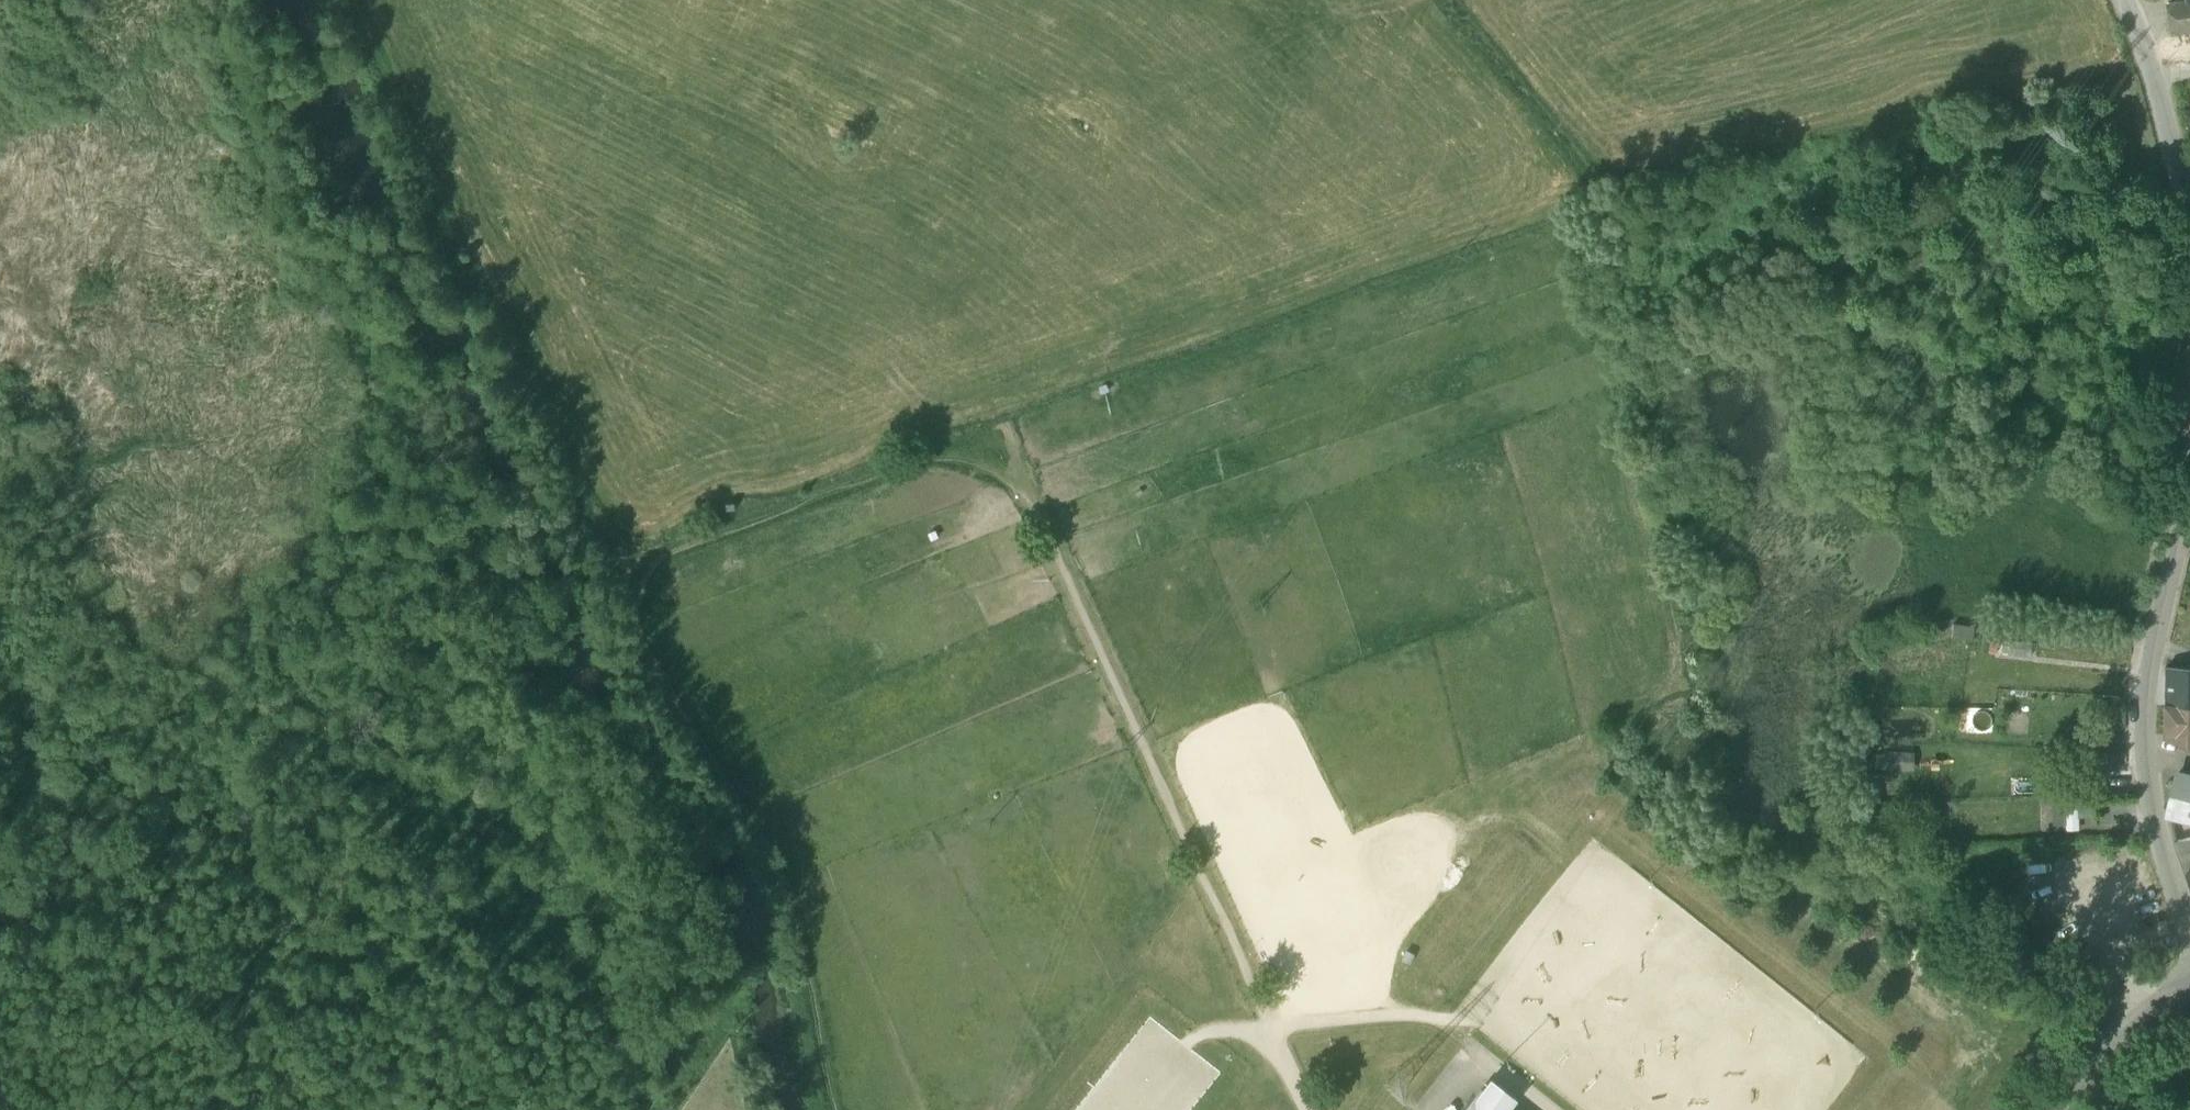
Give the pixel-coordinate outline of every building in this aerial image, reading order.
[(2170,33),(2189,30),(2189,2),(2186,2),(2166,6),(2170,33)] [(2189,707),(2189,670),(2165,669),(2164,706),(2189,707)] [(2164,706),(2163,735),(2186,735),(2186,746),(2189,746),(2189,707),(2164,706)] [(2173,796),(2189,800),(2189,804),(2189,776),(2177,773),(2172,796),(2173,796)] [(2068,796),(2067,826),(2080,824),(2082,797),(2068,796)] [(2189,821),(2189,804),(2189,800),(2173,796),(2168,816),(2189,821)] [(2189,889),(2189,838),(2174,841),(2189,889)] [(1507,1106),(1490,1084),(1482,1094),(1480,1093),(1467,1109),(1503,1109),(1507,1106)]
